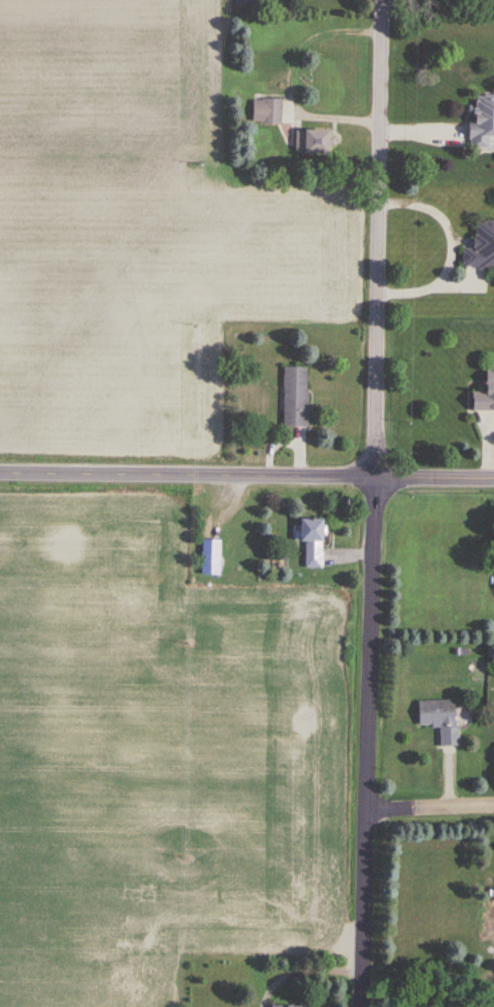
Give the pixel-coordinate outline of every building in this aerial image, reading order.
[(470,97),(470,149),(489,149),(488,139),(493,139),(493,97),(470,97)] [(252,124),(281,124),(281,99),(252,99),(252,124)] [(296,132),(296,155),(329,155),(329,132),(296,132)] [(461,248),(461,268),(493,269),(493,222),(473,222),(472,248),(461,248)] [(493,411),(493,364),(483,364),(482,393),(469,392),(469,410),(493,411)] [(282,427),(307,427),(307,367),(282,367),(282,427)] [(296,542),(304,542),(304,562),(321,562),(321,518),(296,518),(296,542)] [(200,540),(200,575),(219,575),(219,540),(200,540)] [(455,746),(454,700),(416,701),(417,727),(438,726),(438,746),(455,746)]
